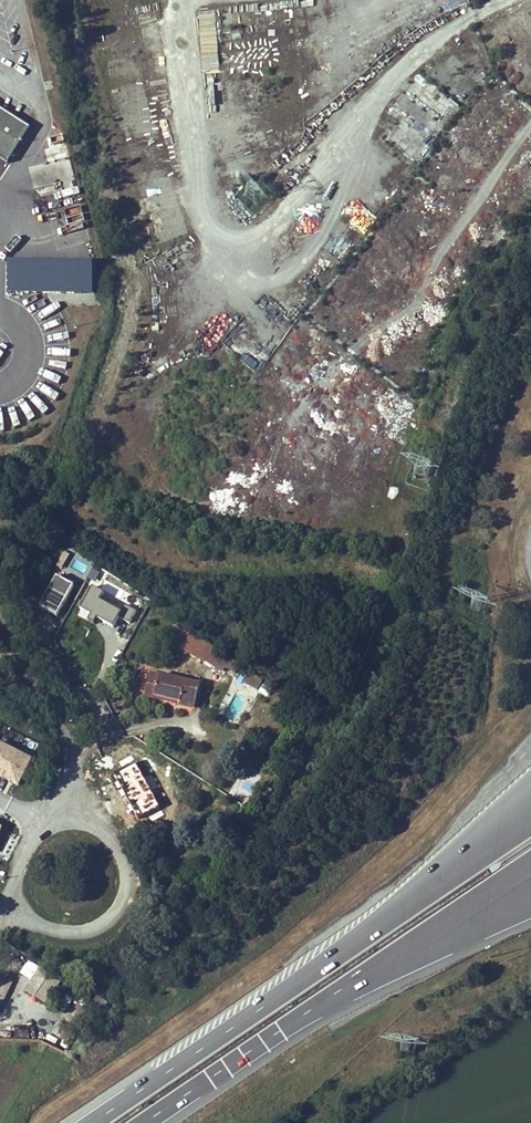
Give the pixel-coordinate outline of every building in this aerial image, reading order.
[(452,55),(446,62),(458,74),(465,67),(452,55)] [(12,159),(35,125),(0,102),(0,152),(12,159)] [(168,171),(158,171),(158,184),(168,184),(168,171)] [(94,297),(94,269),(8,269),(8,297),(94,297)] [(58,621),(75,590),(56,579),(39,611),(58,621)] [(82,615),(92,619),(89,627),(112,637),(122,613),(102,605),(106,595),(92,590),(82,615)] [(121,620),(131,624),(136,612),(126,608),(121,620)] [(231,657),(188,629),(179,642),(223,670),(231,657)] [(200,685),(152,674),(146,697),(194,708),(200,685)] [(34,763),(0,746),(0,781),(20,791),(34,763)] [(46,1001),(60,978),(27,958),(18,972),(31,980),(25,989),(46,1001)] [(13,981),(0,974),(0,1005),(13,981)]
